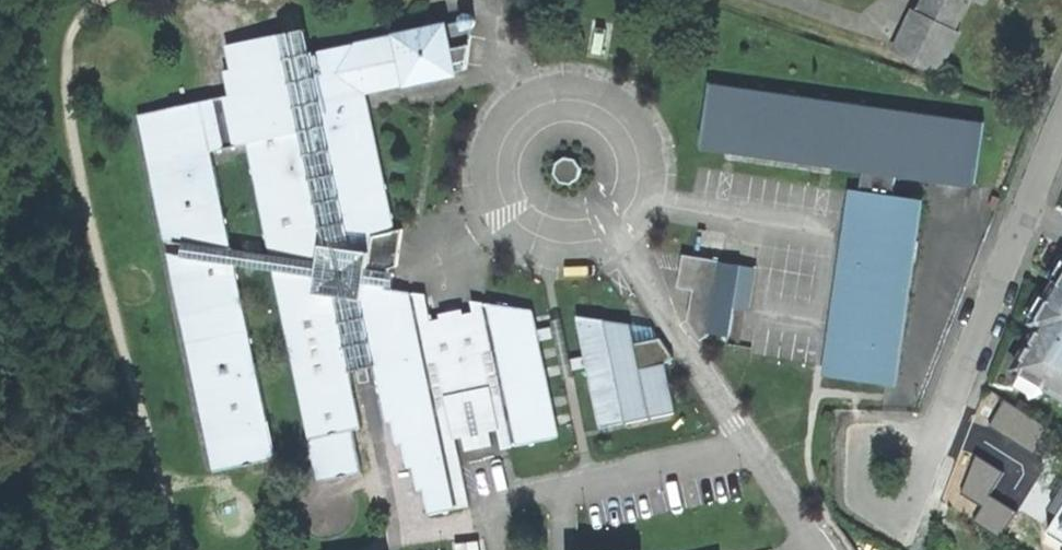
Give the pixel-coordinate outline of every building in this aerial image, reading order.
[(914,14),(910,13),(891,52),(935,74),(955,35),(949,32),(966,0),(921,0),(914,14)] [(502,447),(557,435),(532,311),(530,308),(472,300),(472,310),(464,312),(462,307),(441,311),(442,318),(430,318),(425,292),(386,287),(388,267),(398,265),(402,227),(393,228),(366,92),(391,87),(391,83),(405,80),(406,84),(424,79),(424,75),(436,73),(438,77),(456,74),(456,69),(467,66),(472,27),(476,24),(476,18),(473,13),(466,12),(462,15),(460,20),(310,51),(306,27),(264,36),(263,39),(256,43),(242,55),(234,68),(232,84),(232,94),(230,95),(140,113),(143,131),(152,139),(155,151),(150,160),(157,194),(164,199),(172,240),(183,242),(182,251),(174,252),(178,274),(173,277),(176,292),(186,298),(189,316),(183,326),(189,354),(200,364),(202,379),(196,389),(202,416),(212,427),(216,444),(210,456),(212,470),(276,456),(236,263),(273,268),(318,480),(362,470),(353,428),(361,426),(350,370),(358,369),(360,381),(370,378),(368,367),(374,366),(382,396),(397,393),(402,417),(392,419),(397,444),(402,443),(407,467),(413,465),(417,490),(423,489),(428,513),(468,504),(452,422),(460,420),(466,449),(492,443),(486,415),(494,413),(502,447)] [(225,70),(230,95),(232,94),(232,84),(234,68),(242,55),(256,43),(263,39),(264,36),(227,43),(231,66),(225,70)] [(827,364),(885,372),(899,281),(911,201),(890,198),(893,174),(972,185),(981,121),(707,84),(699,147),(860,169),(858,194),(852,193),(827,364)] [(143,131),(150,160),(155,151),(152,139),(143,131)] [(578,161),(575,158),(571,156),(566,155),(562,157),(558,159),(555,163),(554,167),(554,172),(556,176),(558,179),(562,181),(566,182),(570,182),(574,181),(578,178),(580,174),(581,169),(580,165),(578,161)] [(157,194),(173,277),(178,274),(174,252),(172,240),(164,199),(157,194)] [(710,332),(729,335),(741,263),(683,254),(678,286),(692,288),(688,319),(700,338),(710,332)] [(1053,290),(1033,320),(1040,325),(1013,365),(1061,398),(1061,277),(1053,290)] [(176,292),(183,326),(189,316),(186,298),(176,292)] [(664,364),(672,358),(659,336),(634,342),(631,323),(577,315),(601,426),(674,411),(664,364)] [(189,354),(196,389),(202,379),(200,364),(189,354)] [(388,420),(392,419),(402,417),(397,393),(382,396),(388,420)] [(202,416),(210,456),(216,444),(212,427),(202,416)] [(1033,539),(1052,549),(1061,549),(1061,494),(1033,539)] [(483,539),(458,541),(459,549),(484,549),(483,539)]
